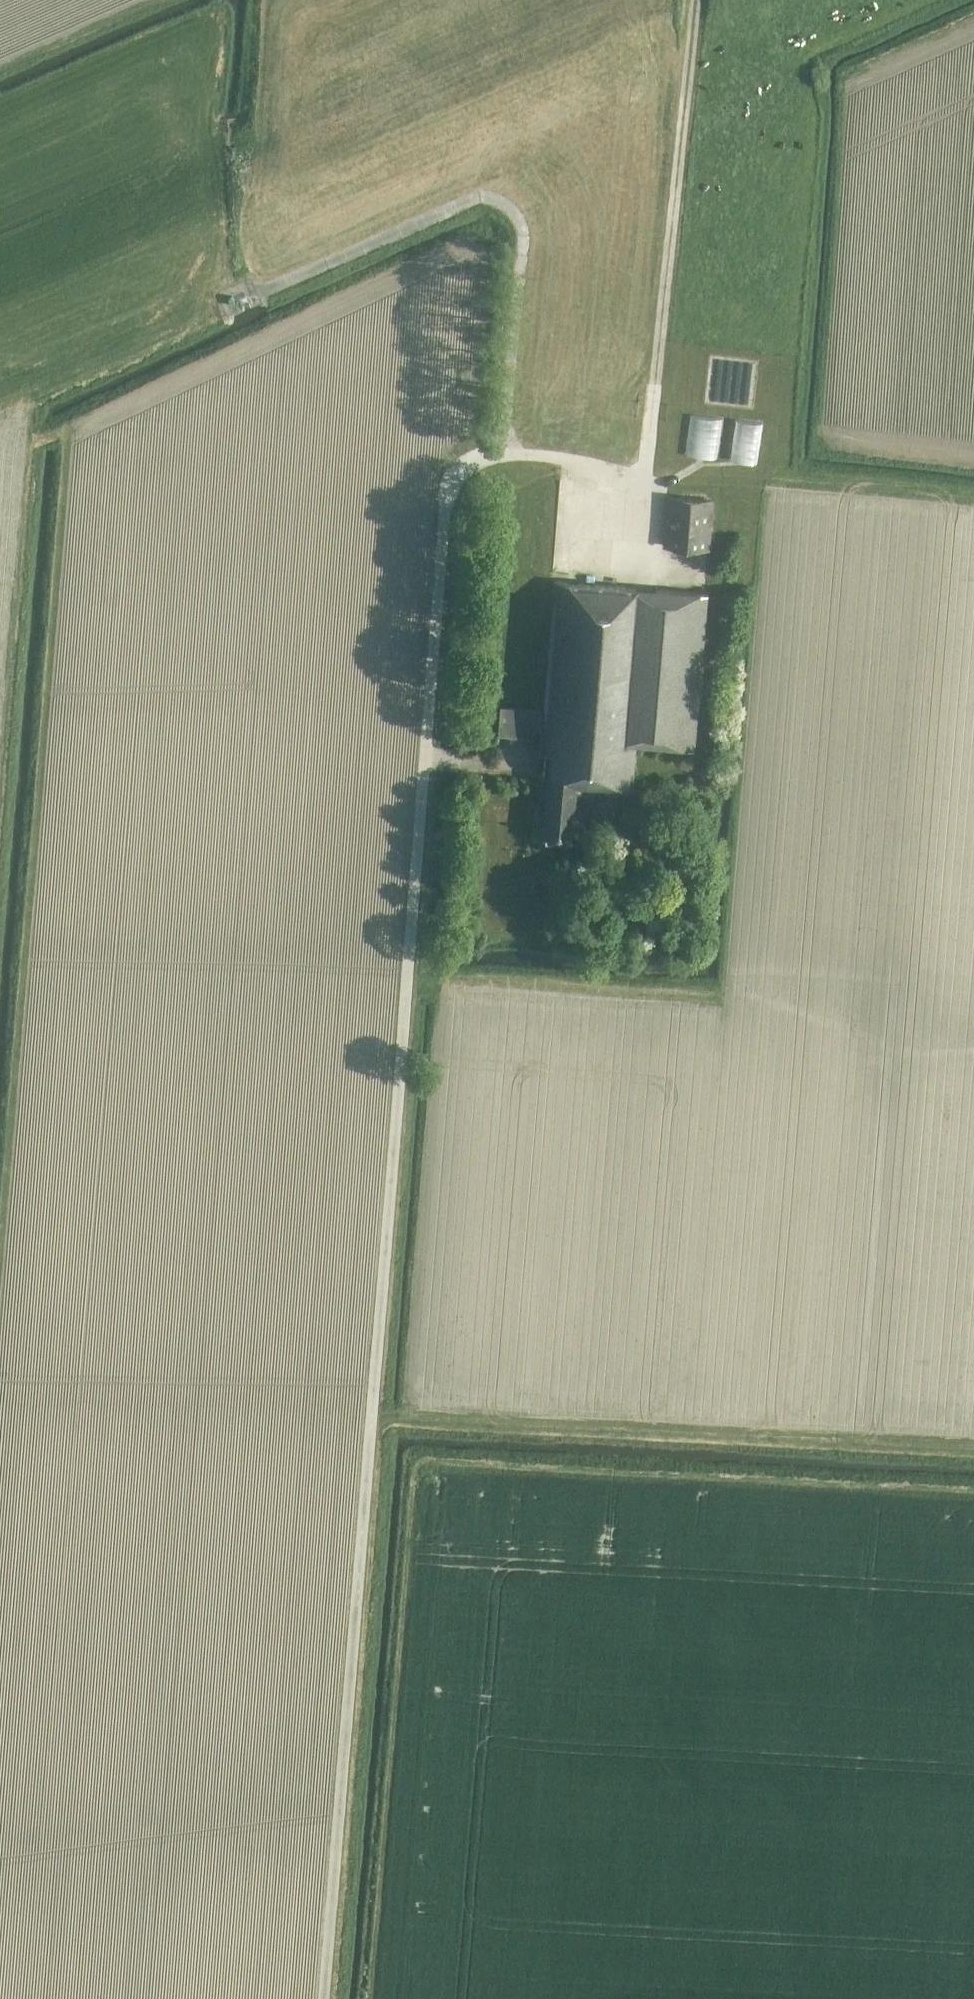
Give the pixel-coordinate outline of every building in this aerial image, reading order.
[(693,456),(725,457),(726,416),(694,415),(693,456)] [(763,463),(769,421),(740,417),(734,459),(763,463)] [(708,548),(712,500),(667,496),(663,545),(708,548)] [(571,839),(573,814),(575,785),(631,790),(635,743),(693,747),(706,592),(554,580),(543,710),(499,707),(497,734),(524,736),(525,729),(541,730),(539,753),(545,754),(543,775),(548,775),(542,837),(571,839)] [(614,801),(595,800),(594,814),(613,816),(614,801)]
